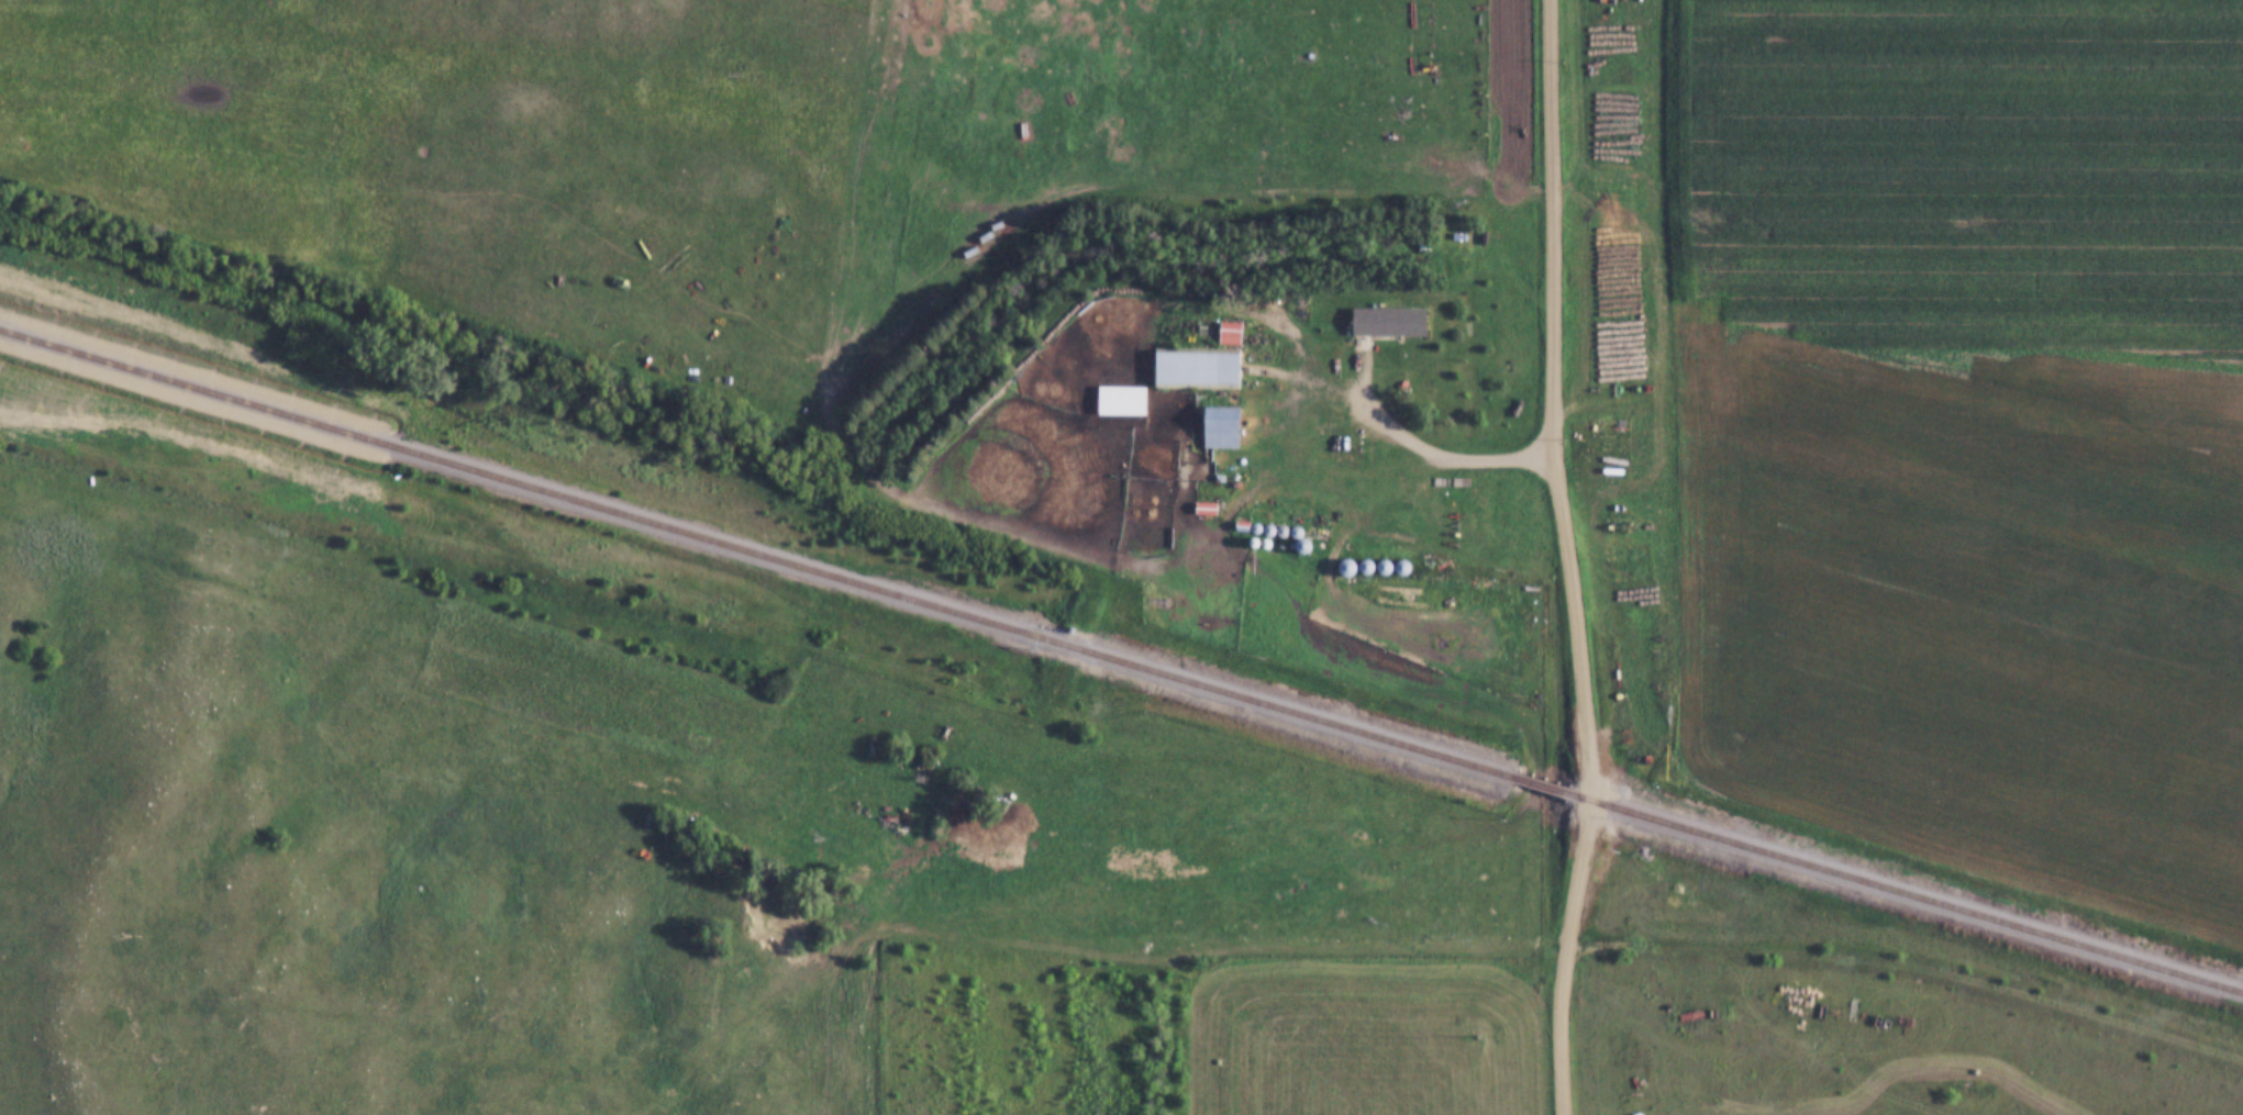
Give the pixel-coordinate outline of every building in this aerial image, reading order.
[(1026,224),(1021,214),(998,224),(1003,234),(1026,224)] [(1427,311),(1353,311),(1353,338),(1427,338),(1427,311)] [(1155,351),(1155,391),(1240,391),(1240,352),(1155,351)] [(1146,417),(1146,388),(1098,388),(1098,417),(1146,417)] [(1204,450),(1240,450),(1240,409),(1205,409),(1204,450)]
